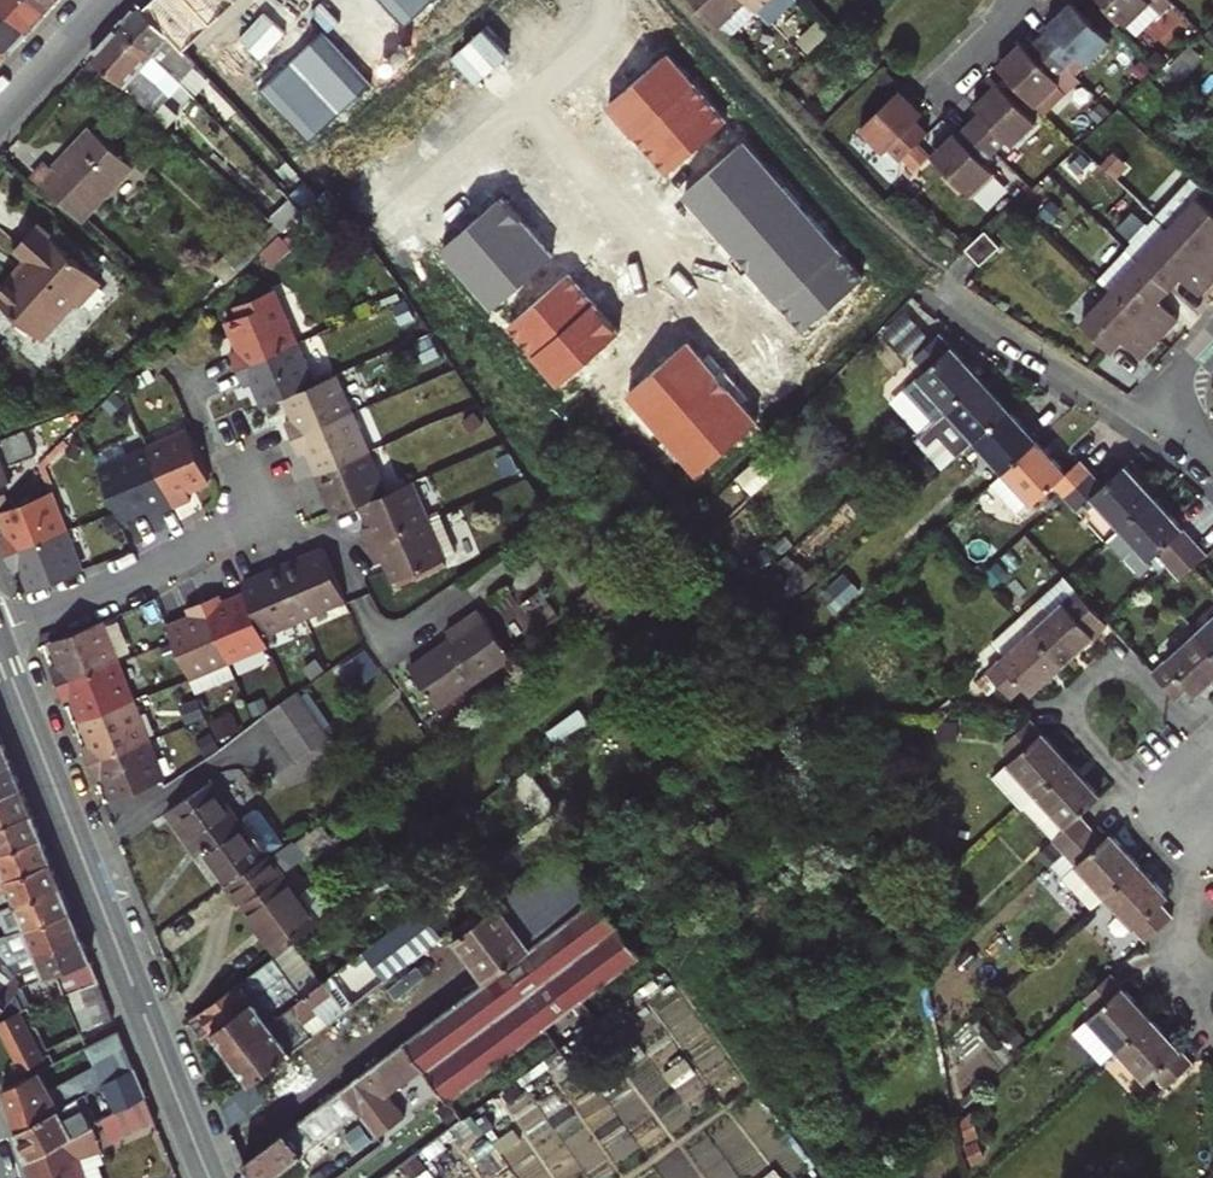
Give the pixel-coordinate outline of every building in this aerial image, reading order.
[(30,0),(0,0),(0,8),(28,34),(46,15),(30,0)] [(46,15),(60,0),(30,0),(46,15)] [(150,13),(194,62),(199,57),(190,48),(201,39),(218,57),(221,54),(217,49),(204,35),(173,0),(162,0),(150,13)] [(229,11),(219,0),(173,0),(204,35),(229,11)] [(722,21),(744,0),(703,0),(722,21)] [(1127,25),(1151,1),(1151,0),(1103,0),(1127,25)] [(120,24),(151,55),(155,50),(171,66),(175,62),(185,73),(191,68),(198,76),(203,71),(194,62),(150,13),(140,1),(120,24)] [(1077,10),(1070,3),(1063,10),(1069,17),(1077,10)] [(0,8),(0,47),(9,55),(28,34),(0,8)] [(1047,28),(1037,39),(1065,67),(1075,57),(1084,66),(1109,42),(1077,10),(1069,17),(1063,10),(1046,27),(1047,28)] [(217,49),(220,45),(230,36),(248,54),(259,44),(229,11),(204,35),(217,49)] [(90,57),(92,59),(123,86),(151,55),(120,24),(90,57)] [(1003,72),(1045,116),(1069,92),(1055,77),(1065,67),(1037,39),(1027,48),(1021,43),(1004,59),(1010,65),(1003,72)] [(217,49),(221,54),(225,50),(220,45),(217,49)] [(9,55),(0,47),(0,64),(9,55)] [(1004,59),(997,66),(1003,72),(1010,65),(1004,59)] [(996,83),(988,91),(994,97),(1002,89),(996,83)] [(899,89),(892,96),(900,104),(908,97),(899,89)] [(1035,122),(1002,89),(994,97),(988,91),(970,108),(976,115),(966,125),(992,153),(1004,141),(1010,148),(1035,122)] [(147,107),(127,90),(116,103),(136,121),(147,107)] [(157,96),(147,107),(169,127),(179,115),(157,96)] [(900,104),(892,96),(859,129),(882,152),(887,147),(900,160),(929,132),(918,121),(925,115),(908,97),(900,104)] [(952,134),(936,150),(943,157),(934,165),(967,197),(991,174),(981,163),(992,153),(966,125),(955,136),(952,134)] [(94,127),(83,138),(123,174),(133,164),(94,127)] [(81,219),(123,174),(83,138),(55,168),(48,162),(35,177),(81,219)] [(928,158),(934,165),(943,157),(936,150),(928,158)] [(1115,153),(1101,167),(1112,178),(1126,164),(1115,153)] [(315,197),(276,154),(266,163),(306,206),(315,197)] [(1182,187),(1196,201),(1206,191),(1191,177),(1182,187)] [(1167,231),(1212,274),(1212,217),(1196,201),(1182,187),(1153,217),(1154,218),(1167,231)] [(284,228),(301,211),(290,199),(271,217),(284,228)] [(1167,231),(1154,218),(1125,248),(1138,261),(1168,288),(1179,277),(1199,296),(1212,281),(1212,274),(1167,231)] [(1001,249),(985,232),(964,252),(982,267),(1001,249)] [(29,238),(6,263),(19,274),(0,295),(0,325),(32,353),(66,316),(70,320),(92,295),(29,238)] [(1096,279),(1109,291),(1157,336),(1177,316),(1159,298),(1168,288),(1138,261),(1125,248),(1096,279)] [(275,286),(257,294),(261,304),(279,297),(275,286)] [(1157,336),(1109,291),(1080,321),(1109,349),(1119,339),(1137,357),(1157,336)] [(240,367),(298,342),(279,297),(261,304),(257,294),(239,301),(243,312),(231,317),(243,346),(232,351),(240,367)] [(916,377),(945,409),(980,377),(939,333),(911,358),(923,371),(916,377)] [(286,395),(315,382),(298,342),(240,367),(247,384),(257,380),(267,402),(286,395)] [(173,355),(166,348),(153,361),(160,367),(173,355)] [(285,420),(293,439),(352,413),(336,374),(315,382),(286,395),(295,415),(285,420)] [(1009,409),(980,377),(945,409),(932,420),(962,452),(975,440),(1009,409)] [(1037,440),(1009,409),(975,440),(1003,471),(1037,440)] [(319,473),(369,452),(352,413),(293,439),(300,455),(310,451),(319,473)] [(154,455),(177,507),(194,500),(189,488),(210,479),(189,431),(151,448),(154,455)] [(26,432),(0,442),(0,484),(13,479),(8,466),(36,455),(26,432)] [(1067,472),(1037,440),(1003,471),(1033,503),(1054,484),(1064,495),(1090,472),(1079,461),(1067,472)] [(154,455),(151,448),(101,469),(118,510),(122,518),(154,504),(159,515),(177,507),(154,455)] [(369,452),(319,473),(336,513),(364,501),(385,493),(369,452)] [(1102,485),(1090,472),(1064,495),(1077,509),(1090,497),(1118,528),(1153,496),(1125,466),(1102,485)] [(371,547),(430,522),(413,481),(385,493),(364,501),(374,525),(364,529),(371,547)] [(50,492),(3,512),(11,533),(0,538),(6,554),(65,531),(50,492)] [(1157,553),(1167,564),(1193,541),(1153,496),(1118,528),(1149,561),(1157,553)] [(430,522),(371,547),(377,563),(389,559),(397,581),(446,561),(445,557),(459,552),(444,516),(430,522)] [(82,571),(65,531),(6,554),(13,571),(24,567),(33,590),(82,571)] [(1193,541),(1167,564),(1179,577),(1194,563),(1205,554),(1193,541)] [(307,615),(347,598),(326,549),(287,566),(307,615)] [(287,566),(246,585),(251,595),(266,632),(307,615),(287,566)] [(1031,629),(1063,664),(1094,634),(1087,627),(1100,615),(1075,588),(1031,629)] [(266,632),(251,595),(227,605),(223,594),(206,601),(232,661),(271,644),(266,632)] [(232,661),(206,601),(188,607),(193,621),(172,629),(176,638),(192,677),(232,661)] [(449,627),(454,635),(413,665),(441,705),(508,657),(475,609),(449,627)] [(1212,647),(1212,616),(1197,630),(1212,647)] [(59,686),(119,661),(103,620),(54,640),(63,663),(52,667),(59,686)] [(1063,664),(1031,629),(984,671),(1009,698),(1024,685),(1031,693),(1063,664)] [(1198,693),(1212,679),(1212,647),(1197,630),(1153,670),(1178,697),(1191,686),(1198,693)] [(356,686),(385,668),(370,643),(341,662),(356,686)] [(134,701),(119,661),(59,686),(66,703),(77,699),(85,721),(134,701)] [(333,738),(301,690),(293,696),(270,712),(302,759),(333,738)] [(134,701),(85,721),(94,744),(83,748),(90,765),(149,740),(134,701)] [(1070,764),(1042,733),(1029,719),(1004,742),(1015,754),(1008,760),(1038,793),(1070,764)] [(0,737),(0,764),(11,760),(1,736),(0,737)] [(149,740),(90,765),(97,783),(107,779),(115,800),(165,780),(149,740)] [(21,786),(11,760),(0,764),(0,794),(21,786)] [(1100,795),(1070,764),(1038,793),(1068,825),(1054,838),(1065,850),(1092,825),(1080,813),(1100,795)] [(191,826),(230,883),(270,854),(287,842),(264,809),(258,808),(248,814),(247,820),(243,822),(215,780),(169,810),(183,830),(191,826)] [(0,794),(0,823),(31,810),(21,786),(0,794)] [(0,823),(0,853),(42,837),(31,810),(0,823)] [(1103,837),(1092,825),(1065,850),(1105,894),(1140,862),(1110,831),(1103,837)] [(0,853),(0,868),(1,868),(6,880),(52,861),(42,837),(0,853)] [(600,896),(564,847),(452,932),(488,980),(600,896)] [(230,883),(280,955),(320,925),(270,854),(230,883)] [(62,885),(52,861),(6,880),(10,890),(0,894),(0,911),(62,885)] [(1170,895),(1140,862),(1105,894),(1145,937),(1146,937),(1172,913),(1161,902),(1170,895)] [(0,882),(0,894),(10,890),(6,880),(0,882)] [(0,911),(0,925),(3,924),(7,935),(26,927),(71,908),(62,885),(0,911)] [(451,1099),(642,960),(646,957),(600,896),(488,980),(409,1040),(428,1067),(451,1099)] [(36,952),(81,934),(71,908),(26,927),(31,940),(0,952),(0,954),(9,963),(18,959),(36,952)] [(7,935),(0,938),(0,952),(31,940),(26,927),(7,935)] [(60,972),(92,960),(81,934),(36,952),(41,964),(23,971),(18,959),(9,963),(25,983),(27,986),(32,984),(46,979),(57,974),(60,972)] [(36,952),(18,959),(23,971),(41,964),(36,952)] [(3,970),(9,963),(0,954),(0,968),(3,970)] [(75,992),(98,982),(101,981),(92,960),(60,972),(70,995),(75,992)] [(16,995),(25,983),(9,963),(3,970),(13,978),(1,992),(0,991),(0,1015),(16,995)] [(1153,1014),(1111,968),(1085,992),(1098,1006),(1090,1013),(1119,1044),(1153,1014)] [(3,970),(0,974),(0,991),(1,992),(13,978),(3,970)] [(57,974),(46,979),(51,991),(63,986),(57,974)] [(265,1010),(298,985),(289,974),(256,997),(265,1010)] [(254,1082),(315,1036),(305,1022),(340,995),(328,980),(306,996),(232,1053),(254,1082)] [(98,982),(75,992),(92,1032),(114,1022),(98,982)] [(232,1053),(306,996),(298,985),(265,1010),(256,997),(244,982),(201,1014),(215,1031),(232,1053)] [(34,990),(32,984),(27,986),(25,983),(16,995),(23,999),(30,991),(34,990)] [(67,996),(32,1012),(50,1048),(83,1033),(67,996)] [(22,1067),(43,1058),(20,1011),(0,1020),(0,1021),(22,1067)] [(201,1014),(190,1022),(204,1039),(215,1031),(201,1014)] [(1184,1048),(1153,1014),(1119,1044),(1149,1077),(1157,1069),(1170,1083),(1195,1060),(1184,1048)] [(120,1030),(93,1044),(88,1046),(97,1066),(49,1087),(40,1070),(5,1088),(22,1127),(90,1090),(103,1083),(135,1065),(120,1030)] [(409,1040),(344,1089),(361,1111),(375,1129),(405,1107),(395,1093),(428,1067),(409,1040)] [(135,1065),(103,1083),(117,1112),(148,1095),(135,1065)] [(361,1111),(344,1089),(248,1162),(255,1177),(273,1177),(361,1111)] [(90,1090),(22,1127),(18,1129),(28,1160),(96,1123),(106,1118),(90,1090)] [(464,1114),(459,1107),(444,1119),(449,1125),(464,1114)] [(28,1160),(34,1177),(90,1177),(84,1157),(106,1150),(105,1145),(96,1123),(28,1160)] [(359,1163),(338,1177),(370,1177),(359,1163)]
